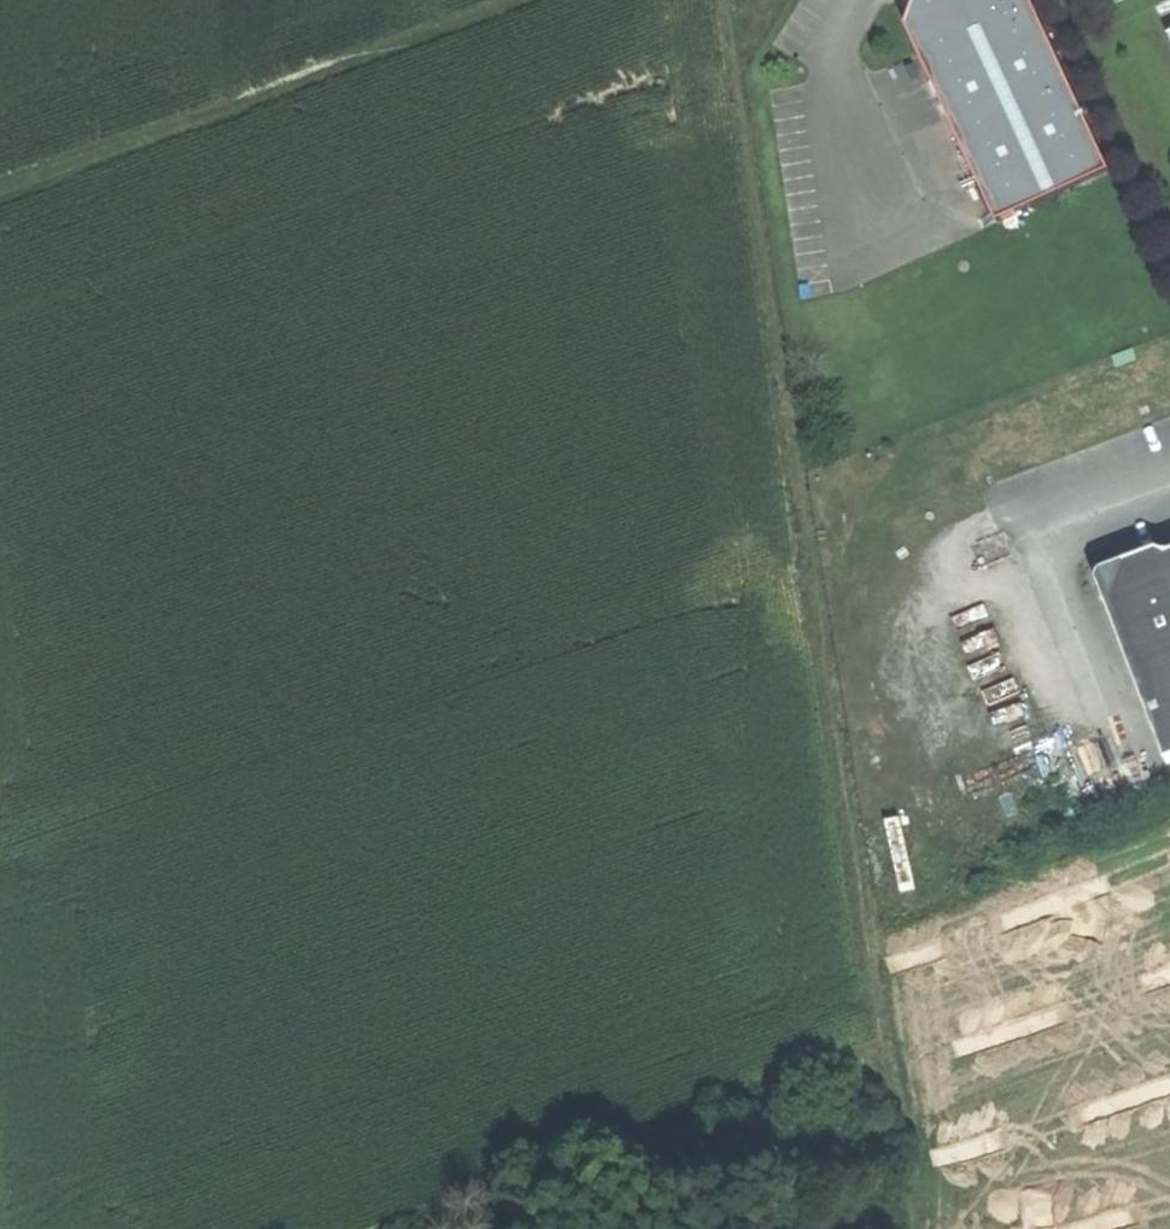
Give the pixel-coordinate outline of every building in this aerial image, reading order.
[(1116,165),(1042,0),(916,0),(910,16),(1001,217),(1116,165)] [(1169,752),(1169,547),(1167,548),(1154,541),(1129,551),(1096,564),(1169,752)]
